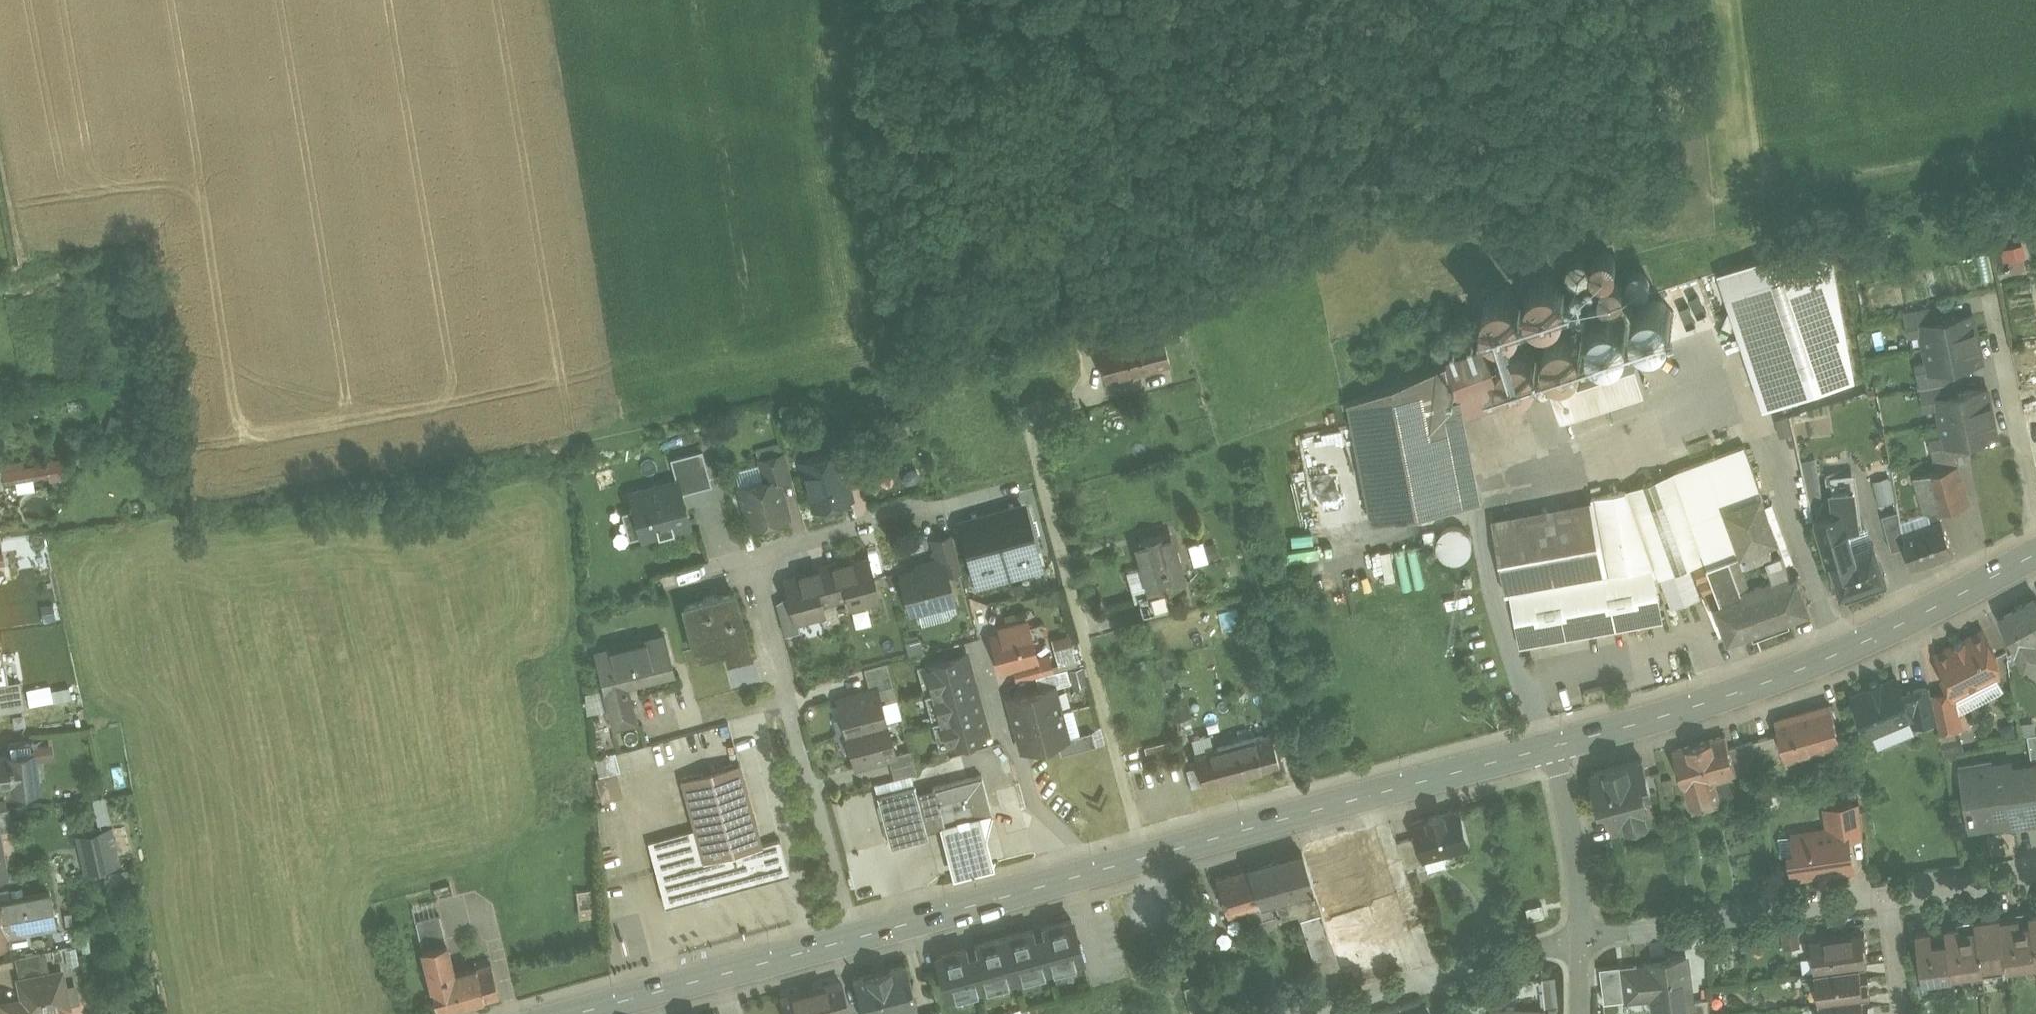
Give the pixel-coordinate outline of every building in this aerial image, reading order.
[(1832,234),(1719,273),(1763,404),(1857,375),(1832,234)] [(2024,242),(2002,246),(2004,258),(2011,257),(2024,255),(2026,255),(2024,242)] [(1607,249),(1602,248),(1598,250),(1594,252),(1591,256),(1590,260),(1590,265),(1592,269),(1595,272),(1598,274),(1602,275),(1606,275),(1610,273),(1613,270),(1616,267),(1616,263),(1616,258),(1614,254),(1611,251),(1607,249)] [(2011,257),(2014,269),(2026,267),(2024,255),(2011,257)] [(1562,274),(1555,273),(1548,275),(1542,279),(1538,285),(1536,291),(1536,298),(1539,304),(1543,309),(1549,312),(1555,314),(1561,313),(1567,311),(1572,307),(1575,301),(1577,295),(1576,289),(1573,282),(1568,277),(1562,274)] [(1616,276),(1612,276),(1607,277),(1604,280),(1601,283),(1600,288),(1600,292),(1601,296),(1604,299),(1608,301),(1612,302),(1616,302),(1620,300),(1623,298),(1625,294),(1626,290),(1626,286),(1624,282),(1620,278),(1616,276)] [(1511,285),(1504,284),(1497,286),(1491,290),(1487,296),(1485,302),(1486,309),(1488,315),(1492,320),(1498,323),(1504,325),(1510,324),(1516,322),(1521,318),(1524,312),(1526,306),(1525,300),(1522,293),(1517,288),(1511,285)] [(1657,298),(1650,297),(1644,299),(1638,303),(1634,309),(1632,315),(1632,322),(1635,328),(1639,333),(1644,336),(1650,338),(1657,337),(1663,335),(1667,331),(1671,325),(1672,319),(1672,313),(1669,306),(1664,301),(1657,298)] [(1939,302),(1904,309),(1907,326),(1922,323),(1922,322),(1942,318),(1939,302)] [(1616,312),(1609,311),(1602,313),(1596,316),(1592,322),(1590,329),(1590,336),(1593,342),(1597,346),(1602,350),(1609,351),(1615,351),(1621,348),(1626,344),(1629,339),(1630,332),(1630,326),(1627,320),(1622,315),(1616,312)] [(1942,318),(1922,322),(1922,323),(1927,346),(1976,336),(1972,312),(1942,318)] [(1161,326),(1095,343),(1104,376),(1169,358),(1161,326)] [(1571,327),(1564,326),(1558,328),(1552,332),(1548,337),(1546,344),(1546,351),(1549,357),(1553,362),(1558,365),(1564,366),(1571,366),(1577,363),(1581,359),(1585,354),(1586,348),(1585,341),(1583,335),(1578,330),(1571,327)] [(1976,336),(1927,346),(1931,368),(1931,369),(1953,365),(1981,359),(1976,336)] [(1527,340),(1520,339),(1513,341),(1507,345),(1503,350),(1501,357),(1501,364),(1504,370),(1508,375),(1514,378),(1520,379),(1526,379),(1532,376),(1537,372),(1540,367),(1541,361),(1541,354),(1538,348),(1533,343),(1527,340)] [(1489,345),(1352,399),(1376,517),(1488,497),(1471,413),(1503,403),(1489,345)] [(1570,369),(1582,403),(1673,376),(1663,347),(1614,362),(1611,355),(1570,369)] [(1953,365),(1931,369),(1931,368),(1918,371),(1921,388),(1956,381),(1953,365)] [(1956,381),(1921,388),(1923,400),(1938,397),(1958,393),(1956,381)] [(1958,393),(1938,397),(1942,420),(1993,411),(1988,387),(1958,393)] [(1993,411),(1942,420),(1947,443),(1947,444),(1968,440),(1997,434),(1993,411)] [(126,417),(112,412),(104,435),(117,440),(126,417)] [(848,424),(826,430),(832,450),(838,448),(843,463),(858,459),(848,424)] [(1886,439),(1879,434),(1873,441),(1880,446),(1886,439)] [(1947,443),(1932,446),(1935,458),(1970,452),(1968,440),(1947,444),(1947,443)] [(1792,573),(1763,494),(1763,493),(1745,444),(1675,470),(1707,558),(1695,562),(1710,604),(1718,601),(1792,573)] [(832,450),(801,458),(813,505),(817,504),(822,506),(833,503),(835,499),(851,494),(843,463),(838,448),(832,450)] [(711,482),(702,449),(672,457),(677,478),(681,490),(711,482)] [(785,449),(756,457),(762,478),(777,474),(778,478),(792,474),(785,449)] [(35,462),(38,475),(67,470),(64,457),(35,462)] [(1804,459),(1816,519),(1824,517),(1824,515),(1821,500),(1824,499),(1817,457),(1804,459)] [(35,462),(1,468),(4,481),(38,475),(35,462)] [(1958,463),(1915,477),(1926,512),(1929,512),(1933,522),(1942,518),(1939,511),(1970,502),(1958,463)] [(1707,558),(1675,470),(1627,489),(1654,563),(1658,576),(1662,574),(1688,565),(1695,562),(1707,558)] [(1824,499),(1821,500),(1824,515),(1845,511),(1850,528),(1862,525),(1855,473),(1828,477),(1831,498),(1824,499)] [(762,478),(739,484),(750,524),(788,514),(778,478),(777,474),(762,478)] [(1892,476),(1874,480),(1879,503),(1898,499),(1892,476)] [(677,478),(630,491),(635,507),(622,510),(629,535),(642,532),(642,535),(658,531),(657,527),(673,523),(674,526),(690,522),(681,490),(677,478)] [(1606,570),(1506,589),(1506,592),(1510,592),(1521,645),(1644,622),(1661,597),(1658,576),(1654,563),(1627,489),(1592,496),(1593,499),(1492,518),(1494,529),(1594,510),(1606,570)] [(1018,502),(991,510),(1008,571),(1039,563),(1023,505),(1018,502)] [(991,510),(964,517),(962,522),(977,579),(1008,571),(991,510)] [(1594,510),(1494,529),(1506,589),(1606,570),(1594,510)] [(1888,583),(1874,543),(1855,550),(1849,530),(1850,530),(1850,528),(1845,511),(1824,515),(1824,517),(1816,519),(1829,566),(1835,564),(1846,597),(1888,583)] [(1933,522),(1904,533),(1911,568),(1954,552),(1942,518),(1933,522)] [(1471,549),(1472,542),(1471,536),(1467,531),(1461,527),(1455,526),(1448,527),(1443,531),(1439,537),(1438,543),(1440,550),(1444,555),(1449,559),(1456,560),(1462,558),(1468,555),(1471,549)] [(952,531),(932,537),(937,557),(942,555),(946,570),(961,566),(952,531)] [(1170,531),(1134,541),(1147,591),(1138,593),(1143,613),(1169,606),(1164,586),(1183,581),(1170,531)] [(1201,539),(1188,543),(1194,563),(1207,559),(1201,539)] [(45,541),(15,546),(17,555),(5,557),(6,561),(7,569),(35,564),(33,552),(46,550),(45,541)] [(852,556),(825,563),(835,598),(847,594),(850,602),(879,594),(868,555),(853,559),(852,556)] [(937,557),(923,561),(917,566),(917,567),(900,571),(911,609),(954,598),(946,570),(942,555),(937,557)] [(825,563),(798,571),(799,574),(784,578),(795,618),(824,610),(822,602),(835,598),(825,563)] [(1688,565),(1662,574),(1673,606),(1699,596),(1688,565)] [(1792,573),(1718,601),(1730,633),(1752,625),(1755,633),(1790,620),(1787,612),(1810,604),(1798,571),(1792,573)] [(734,589),(683,602),(694,646),(724,638),(728,654),(749,648),(734,589)] [(2001,617),(2025,663),(2035,657),(2035,643),(2033,638),(2035,637),(2035,598),(2001,617)] [(1026,619),(1000,626),(1001,632),(992,634),(1001,667),(1014,664),(1037,658),(1036,656),(1026,619)] [(1984,630),(1937,654),(1946,671),(1943,673),(1952,690),(1955,696),(1956,695),(1997,674),(1990,659),(1997,655),(1984,630)] [(674,667),(664,632),(595,650),(613,720),(635,714),(626,680),(674,667)] [(1069,632),(1052,636),(1054,644),(1071,640),(1069,632)] [(1071,640),(1054,644),(1058,661),(1076,656),(1071,640)] [(965,651),(925,662),(932,689),(932,690),(957,683),(957,684),(973,680),(965,651)] [(70,652),(58,655),(61,669),(72,666),(70,652)] [(1037,658),(1014,664),(1018,678),(1036,673),(1052,669),(1048,653),(1036,656),(1037,658)] [(887,660),(864,666),(870,688),(877,686),(878,687),(893,683),(887,660)] [(1082,663),(1069,667),(1073,684),(1087,680),(1082,663)] [(1052,669),(1036,673),(1039,687),(1053,683),(1053,684),(1070,680),(1066,665),(1052,669)] [(1894,674),(1849,693),(1867,736),(1912,716),(1902,693),(1894,674)] [(0,681),(0,708),(0,709),(26,704),(21,677),(0,681)] [(957,684),(957,683),(932,690),(932,689),(924,691),(932,720),(940,717),(940,716),(964,710),(964,709),(980,704),(973,680),(957,684)] [(1039,687),(1008,695),(1015,721),(1060,709),(1059,708),(1061,707),(1061,706),(1059,706),(1053,684),(1053,683),(1039,687)] [(1930,685),(1902,693),(1912,716),(1917,724),(1938,721),(1932,694),(1930,685)] [(870,688),(837,697),(846,730),(886,719),(878,687),(877,686),(870,688)] [(1952,690),(1932,694),(1938,721),(1940,730),(1962,725),(1956,695),(1955,696),(1952,690)] [(1831,703),(1777,719),(1788,758),(1842,742),(1831,703)] [(980,704),(964,709),(964,710),(940,716),(940,717),(947,744),(988,733),(980,704)] [(1060,709),(1015,721),(1022,748),(1057,738),(1067,736),(1067,735),(1060,709)] [(886,719),(846,730),(855,763),(888,754),(895,752),(895,751),(886,719)] [(1092,728),(1067,735),(1067,736),(1057,738),(1061,752),(1096,742),(1092,728)] [(1271,732),(1194,753),(1203,785),(1279,764),(1271,732)] [(1726,734),(1674,749),(1691,807),(1721,799),(1714,777),(1731,772),(1737,771),(1730,746),(1726,734)] [(1775,734),(1755,739),(1759,764),(1759,765),(1782,759),(1775,734)] [(36,774),(31,737),(7,740),(9,753),(0,754),(0,779),(36,774)] [(1755,739),(1730,746),(1737,771),(1759,764),(1755,739)] [(1167,740),(1145,744),(1148,756),(1170,751),(1167,740)] [(910,747),(895,751),(895,752),(888,754),(894,776),(917,770),(910,747)] [(615,751),(596,756),(601,775),(620,769),(615,751)] [(1643,757),(1593,771),(1601,803),(1608,802),(1615,827),(1653,816),(1642,776),(1648,775),(1643,757)] [(740,761),(681,777),(695,829),(649,842),(666,904),(789,870),(780,838),(762,843),(740,761)] [(1960,770),(1963,792),(1967,792),(1971,816),(2002,811),(2001,806),(2009,805),(2012,824),(2035,821),(2035,764),(2014,768),(2013,762),(1960,770)] [(1731,772),(1714,777),(1721,799),(1738,794),(1731,772)] [(935,787),(945,824),(992,811),(982,775),(935,787)] [(917,792),(914,782),(877,792),(891,845),(928,835),(927,829),(917,792)] [(927,829),(940,825),(945,824),(935,787),(917,792),(927,829)] [(99,818),(110,817),(106,791),(95,793),(99,818)] [(1860,803),(1827,808),(1830,829),(1847,826),(1849,839),(1864,837),(1860,803)] [(1460,809),(1415,822),(1419,836),(1425,859),(1426,859),(1471,846),(1460,809)] [(945,824),(940,825),(953,876),(994,865),(986,835),(992,811),(945,824)] [(129,820),(105,825),(112,857),(136,852),(129,820)] [(105,825),(78,831),(87,868),(113,863),(112,857),(105,825)] [(1830,829),(1794,834),(1796,851),(1790,851),(1794,877),(1854,867),(1849,839),(1847,826),(1830,829)] [(1419,836),(1398,841),(1407,868),(1427,862),(1426,859),(1425,859),(1419,836)] [(1302,852),(1247,867),(1248,867),(1216,878),(1216,880),(1217,879),(1228,914),(1245,908),(1253,930),(1255,929),(1264,925),(1261,918),(1297,907),(1323,988),(1344,981),(1341,969),(1314,887),(1302,852)] [(128,865),(104,871),(107,885),(132,879),(128,865)] [(0,900),(0,941),(10,939),(11,943),(31,939),(29,924),(56,919),(50,891),(0,900)] [(2000,914),(2007,962),(2035,958),(2035,954),(2031,914),(2030,910),(2000,914)] [(2000,914),(1975,918),(1982,964),(1983,975),(2008,972),(2007,962),(2000,914)] [(1035,933),(1033,928),(975,944),(976,949),(968,952),(966,946),(936,955),(947,994),(1082,957),(1072,918),(1042,926),(1043,931),(1035,933)] [(1975,918),(1958,920),(1958,924),(1946,926),(1947,931),(1952,969),(1982,964),(1975,918)] [(441,922),(418,929),(426,962),(450,957),(441,922)] [(1931,928),(1917,929),(1920,954),(1934,952),(1932,933),(1931,928)] [(1947,931),(1932,933),(1934,952),(1920,954),(1922,974),(1934,972),(1935,979),(1953,977),(1952,969),(1947,931)] [(1865,932),(1811,939),(1814,959),(1820,958),(1822,970),(1860,965),(1868,964),(1866,952),(1868,951),(1865,932)] [(39,951),(15,955),(20,978),(44,973),(39,951)] [(1687,954),(1667,957),(1667,961),(1650,964),(1650,965),(1625,969),(1629,998),(1654,994),(1656,1012),(1693,1008),(1694,1007),(1693,999),(1687,954)] [(476,964),(453,970),(451,957),(450,957),(426,962),(437,1011),(499,994),(490,956),(475,959),(476,964)] [(853,975),(864,1013),(881,1013),(917,1005),(906,961),(853,975)] [(1622,965),(1603,967),(1607,1001),(1626,999),(1622,965)] [(1862,978),(1860,965),(1822,970),(1816,971),(1819,1001),(1863,995),(1871,994),(1869,977),(1862,978)] [(20,978),(24,997),(2,1002),(4,1013),(28,1013),(28,1011),(68,1003),(61,970),(44,973),(20,978)] [(1555,977),(1544,978),(1548,1006),(1559,1004),(1555,977)] [(781,996),(786,1013),(846,1013),(850,1013),(841,980),(781,996)] [(1819,1001),(1821,1013),(1870,1013),(1869,1007),(1864,1008),(1863,995),(1819,1001)] [(1693,999),(1694,1007),(1693,1008),(1694,1013),(1709,1013),(1709,997),(1693,999)]
